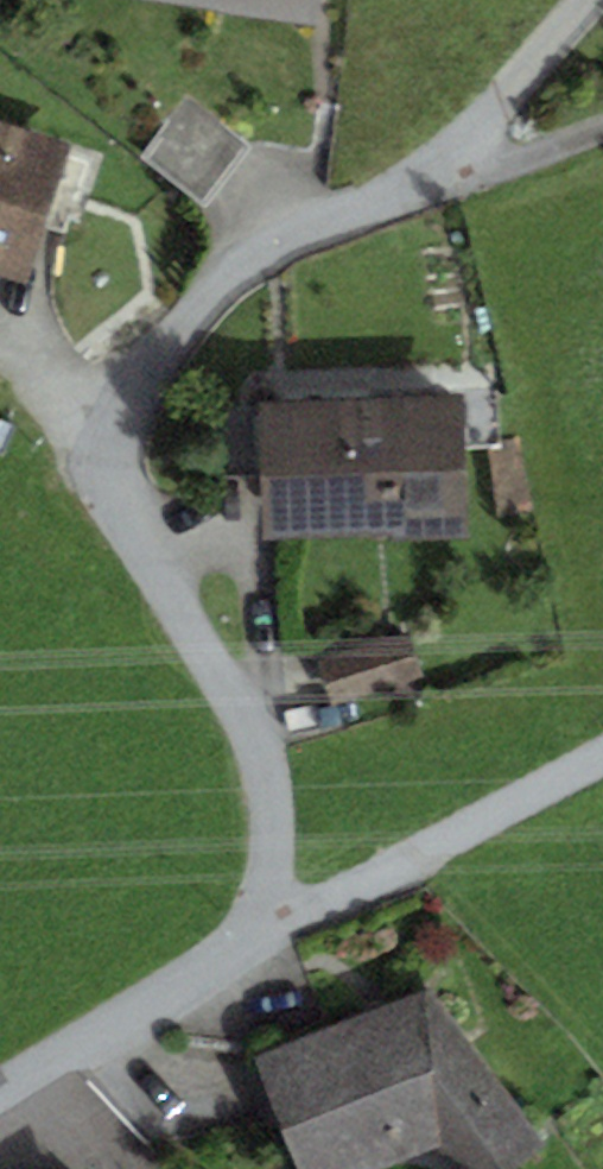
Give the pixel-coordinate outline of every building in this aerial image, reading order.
[(319,22),(322,0),(151,0),(319,22)] [(192,93),(140,158),(202,207),(253,143),(192,93)] [(0,121),(0,275),(23,283),(68,143),(0,121)] [(460,396),(255,407),(262,540),(467,529),(460,396)] [(518,440),(487,446),(500,517),(532,512),(518,440)] [(317,659),(333,705),(419,675),(402,629),(317,659)] [(299,1168),(381,1168),(439,1147),(455,1168),(511,1168),(548,1146),(427,986),(257,1059),(299,1168)]
